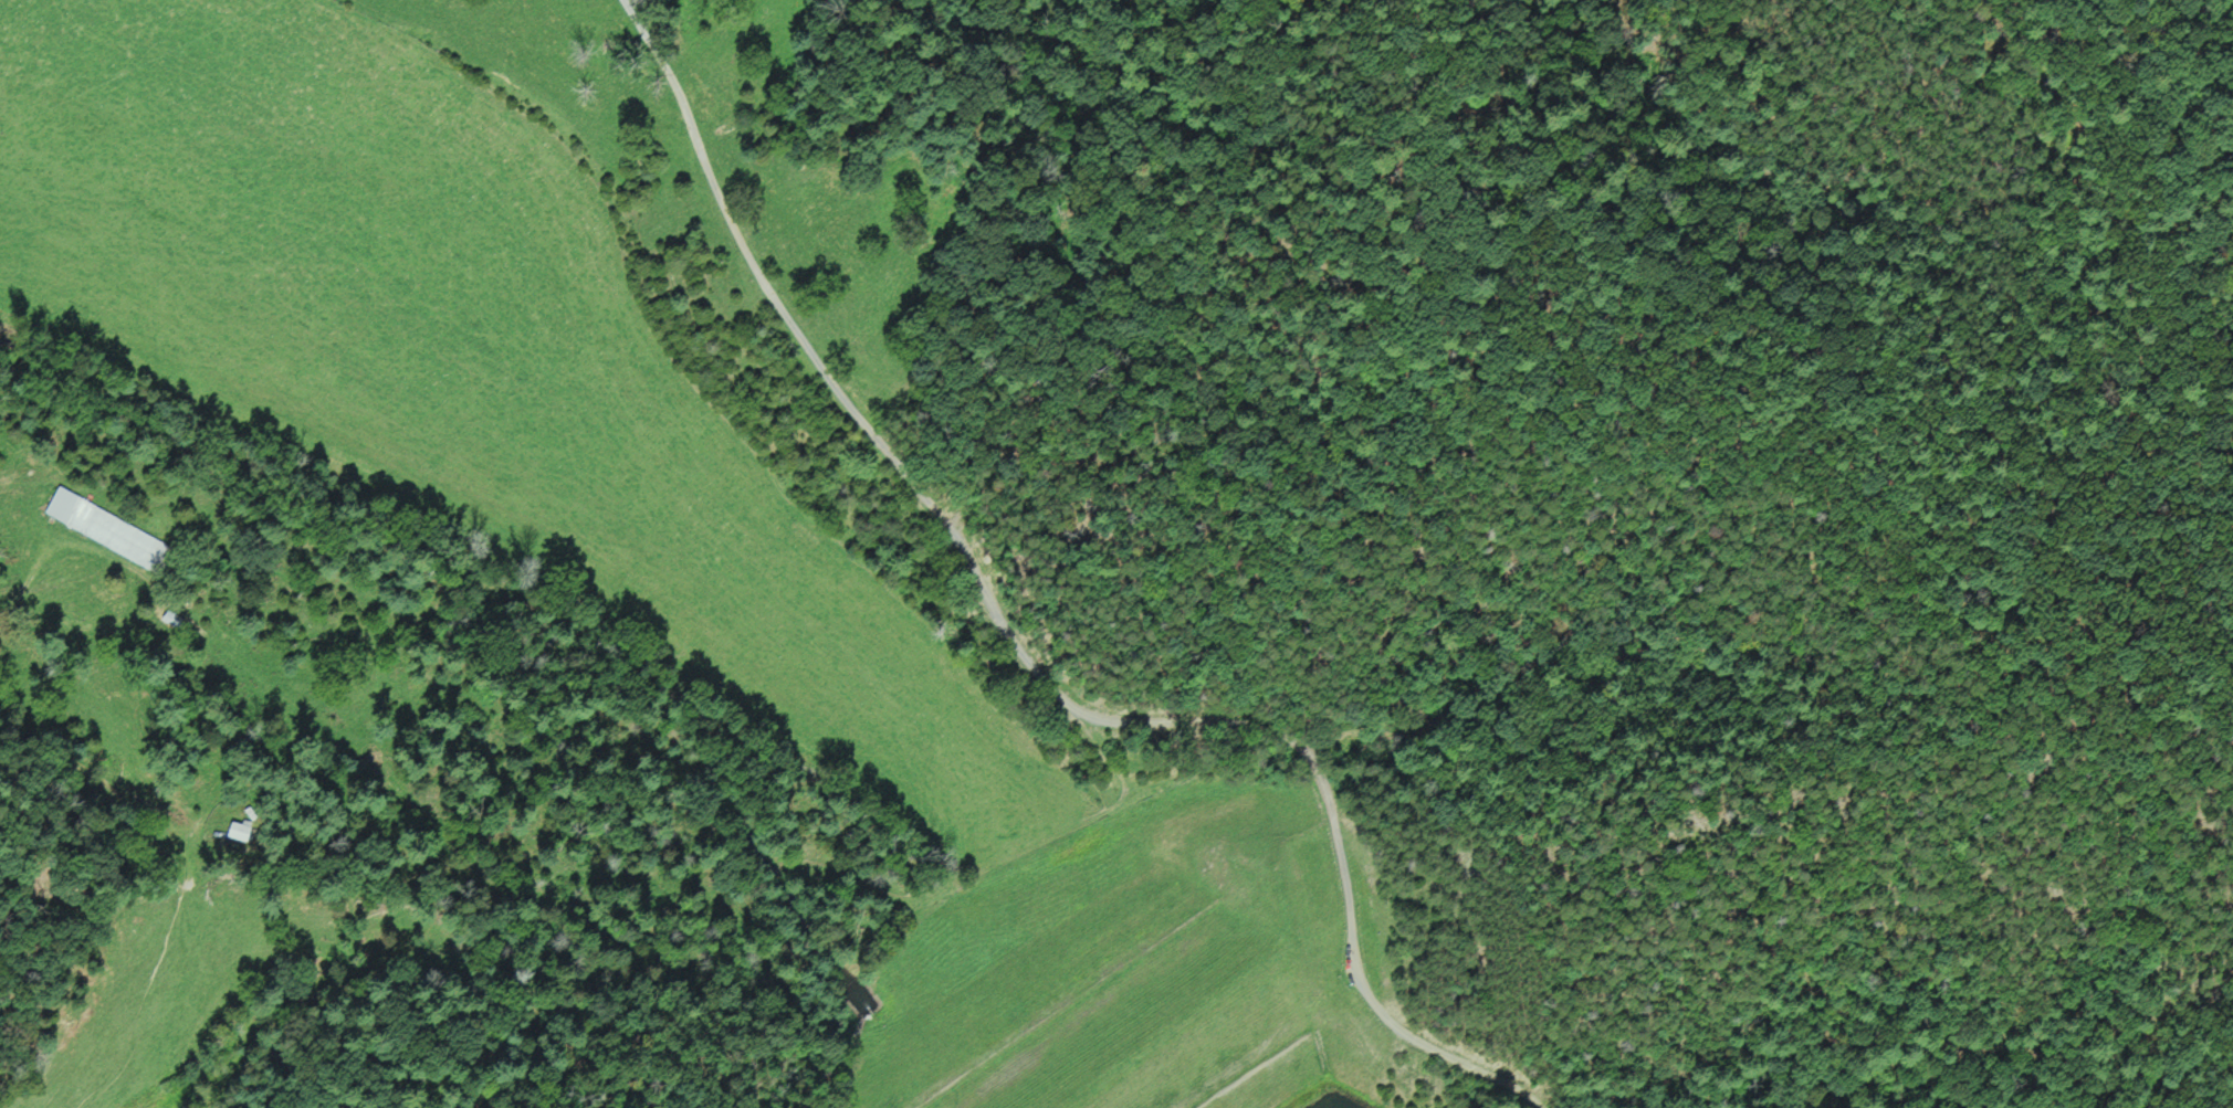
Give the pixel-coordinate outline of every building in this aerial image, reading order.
[(49,515),(62,488),(179,551),(166,577),(49,515)] [(229,836),(247,843),(253,828),(235,821),(229,836)]
